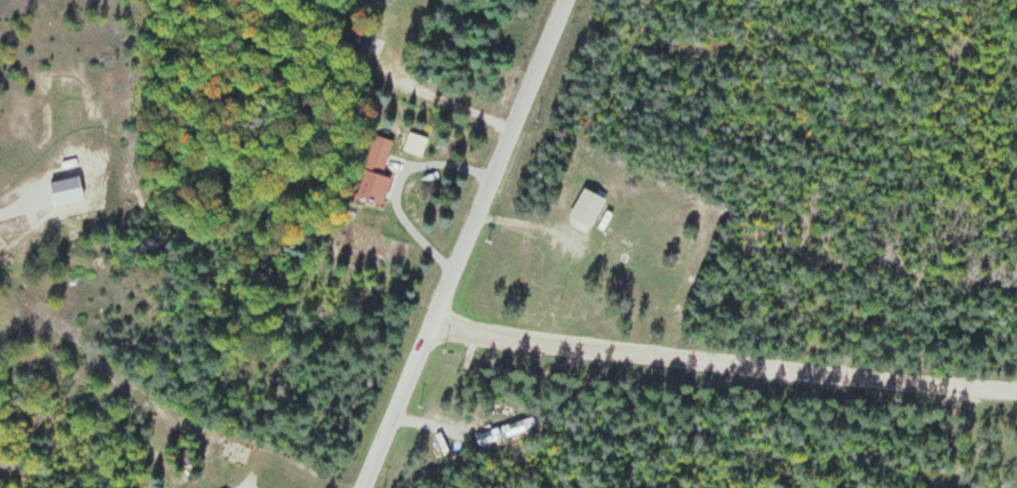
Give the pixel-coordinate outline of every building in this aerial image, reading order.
[(366,47),(369,33),(353,29),(350,44),(366,47)] [(402,149),(421,156),(427,138),(409,132),(402,149)] [(357,197),(382,203),(389,177),(382,175),(391,139),(372,135),(357,197)] [(589,227),(605,200),(584,187),(567,215),(589,227)] [(526,431),(522,420),(474,435),(478,447),(526,431)]
